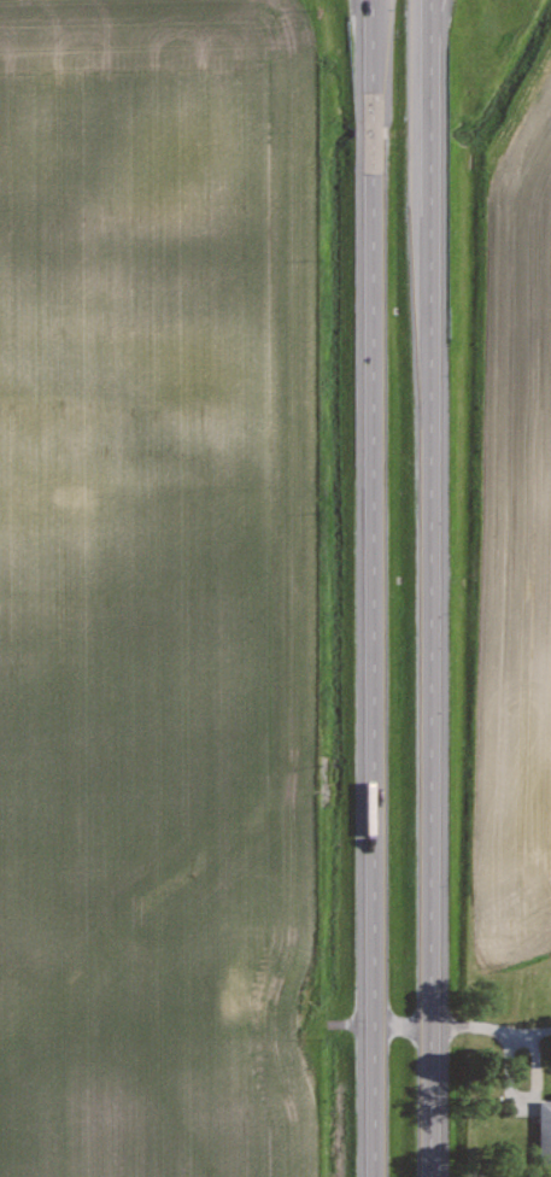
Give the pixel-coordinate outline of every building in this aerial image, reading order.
[(539,1162),(550,1162),(550,1099),(538,1099),(539,1162)]
